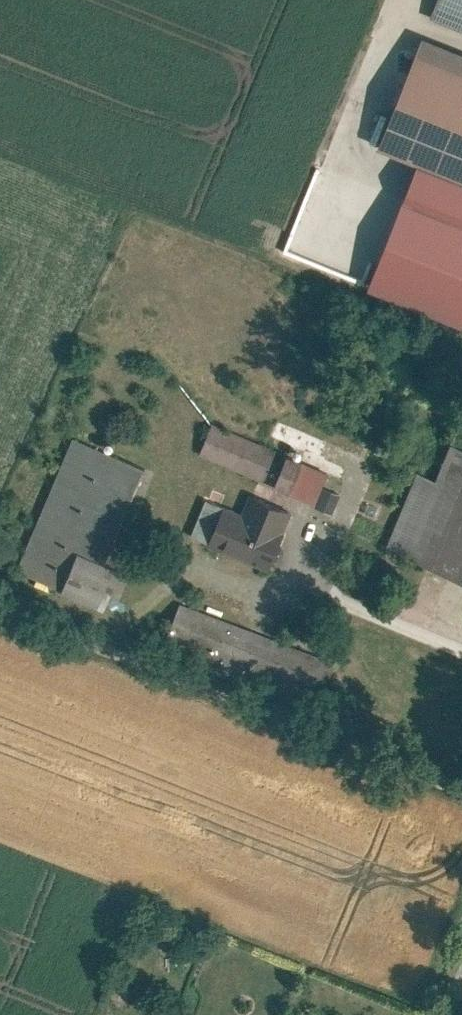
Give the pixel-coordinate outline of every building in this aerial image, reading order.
[(413,5),(461,24),(461,0),(415,0),(413,5)] [(404,25),(363,133),(461,170),(461,47),(404,25)] [(125,453),(54,424),(1,556),(91,592),(105,557),(85,549),(125,453)] [(315,500),(326,468),(205,424),(194,456),(315,500)] [(435,430),(420,467),(400,459),(369,536),(461,573),(461,441),(435,430)] [(288,513),(211,484),(191,537),(268,566),(288,513)] [(318,487),(313,507),(331,511),(337,492),(318,487)] [(268,662),(276,640),(175,601),(163,632),(229,658),(233,648),(268,662)]
